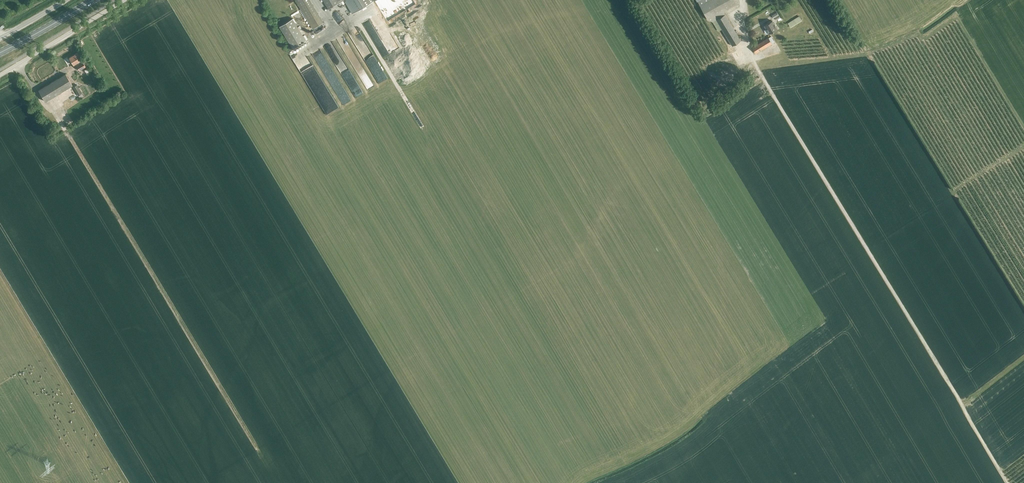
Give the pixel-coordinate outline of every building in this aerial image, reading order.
[(313,28),(323,22),(310,0),(296,0),(313,28)] [(329,9),(343,0),(324,0),(329,9)] [(353,13),(374,0),(345,0),(353,13)] [(716,20),(725,14),(723,11),(738,2),(737,0),(697,0),(708,19),(713,22),(716,20)] [(716,20),(713,22),(718,31),(722,29),(732,46),(741,40),(725,14),(716,20)] [(802,20),(799,16),(788,23),(790,27),(802,20)] [(306,40),(293,18),(280,26),(293,48),(306,40)] [(769,34),(777,29),(772,20),(764,25),(769,34)] [(756,52),(774,42),(771,36),(752,47),(756,52)] [(77,52),(69,58),(74,65),(77,63),(78,64),(76,65),(79,70),(86,66),(83,61),(81,59),(77,52)] [(45,101),(72,85),(66,74),(39,90),(45,101)] [(82,93),(77,84),(73,87),(78,95),(82,93)]
